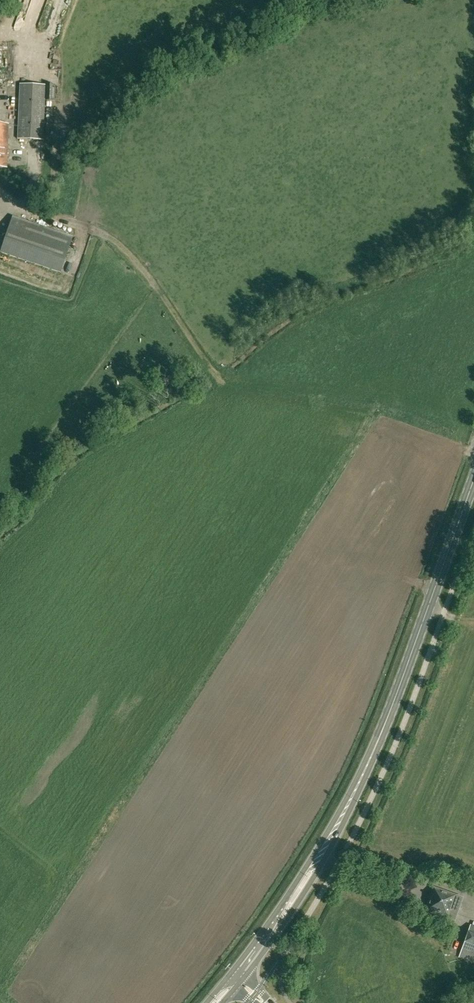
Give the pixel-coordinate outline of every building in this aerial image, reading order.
[(55,100),(55,86),(20,84),(18,139),(43,140),(45,99),(55,100)] [(5,243),(65,263),(73,237),(13,217),(5,243)] [(460,899),(454,897),(454,896),(434,889),(426,910),(447,917),(449,910),(455,912),(460,899)] [(470,925),(459,958),(473,963),(473,926),(470,925)]
